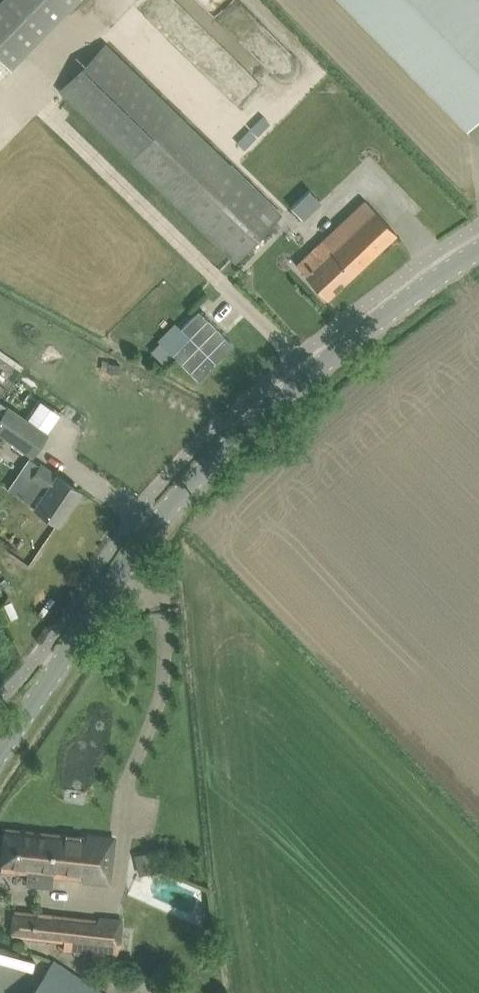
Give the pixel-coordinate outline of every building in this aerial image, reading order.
[(0,0),(0,56),(12,68),(78,0),(0,0)] [(467,128),(478,116),(478,0),(343,0),(467,128)] [(106,43),(61,89),(237,260),(281,214),(106,43)] [(218,80),(225,94),(251,81),(244,67),(218,80)] [(310,189),(293,205),(305,218),(322,202),(310,189)] [(297,264),(328,298),(397,233),(366,200),(297,264)] [(233,345),(199,311),(182,328),(190,336),(174,352),(200,379),(233,345)] [(31,455),(47,433),(0,400),(0,433),(31,455)] [(31,478),(19,495),(38,508),(42,512),(59,523),(81,490),(64,479),(41,463),(40,465),(32,477),(31,478)] [(6,827),(1,870),(30,873),(29,883),(53,885),(54,877),(82,880),(82,882),(110,885),(115,838),(89,835),(88,836),(6,827)] [(136,853),(138,873),(157,871),(155,850),(136,853)] [(195,917),(204,917),(204,893),(195,893),(195,917)] [(70,917),(70,916),(24,912),(21,934),(66,939),(65,949),(119,954),(122,922),(70,917)] [(53,961),(40,981),(32,992),(101,992),(53,961)]
